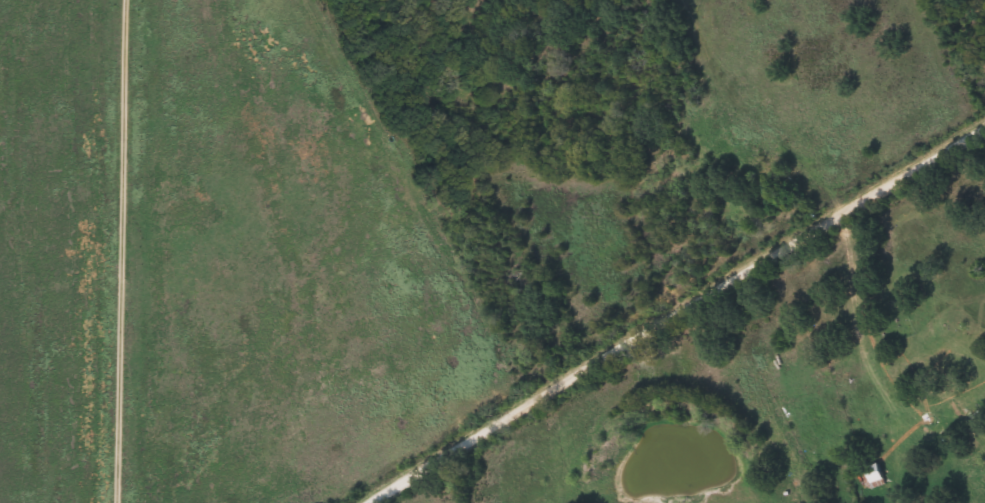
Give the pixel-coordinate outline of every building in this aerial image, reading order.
[(868,468),(873,485),(885,481),(880,464),(868,468)]
